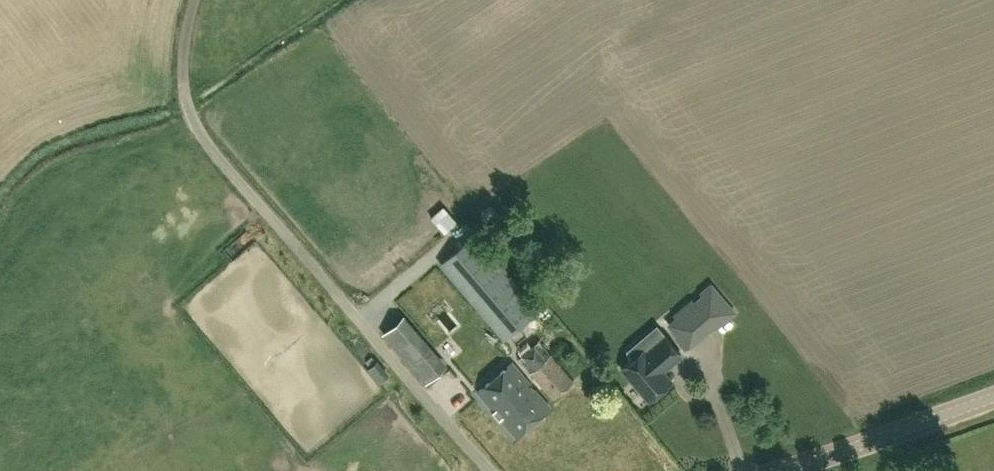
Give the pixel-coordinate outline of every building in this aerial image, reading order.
[(509,335),(539,309),(476,235),(446,261),(509,335)] [(397,342),(439,305),(419,282),(377,319),(397,342)] [(712,284),(693,300),(701,310),(715,327),(735,310),(712,284)] [(683,325),(701,310),(693,300),(675,315),(677,318),(671,324),(680,334),(676,337),(686,348),(696,340),(683,325)] [(627,351),(633,358),(621,368),(649,401),(672,381),(664,371),(682,355),(656,326),(627,351)] [(552,398),(573,380),(540,341),(519,359),(552,398)] [(431,378),(444,367),(433,354),(421,365),(431,378)] [(375,359),(367,365),(379,380),(387,374),(375,359)] [(516,436),(549,407),(512,364),(479,392),(516,436)]
